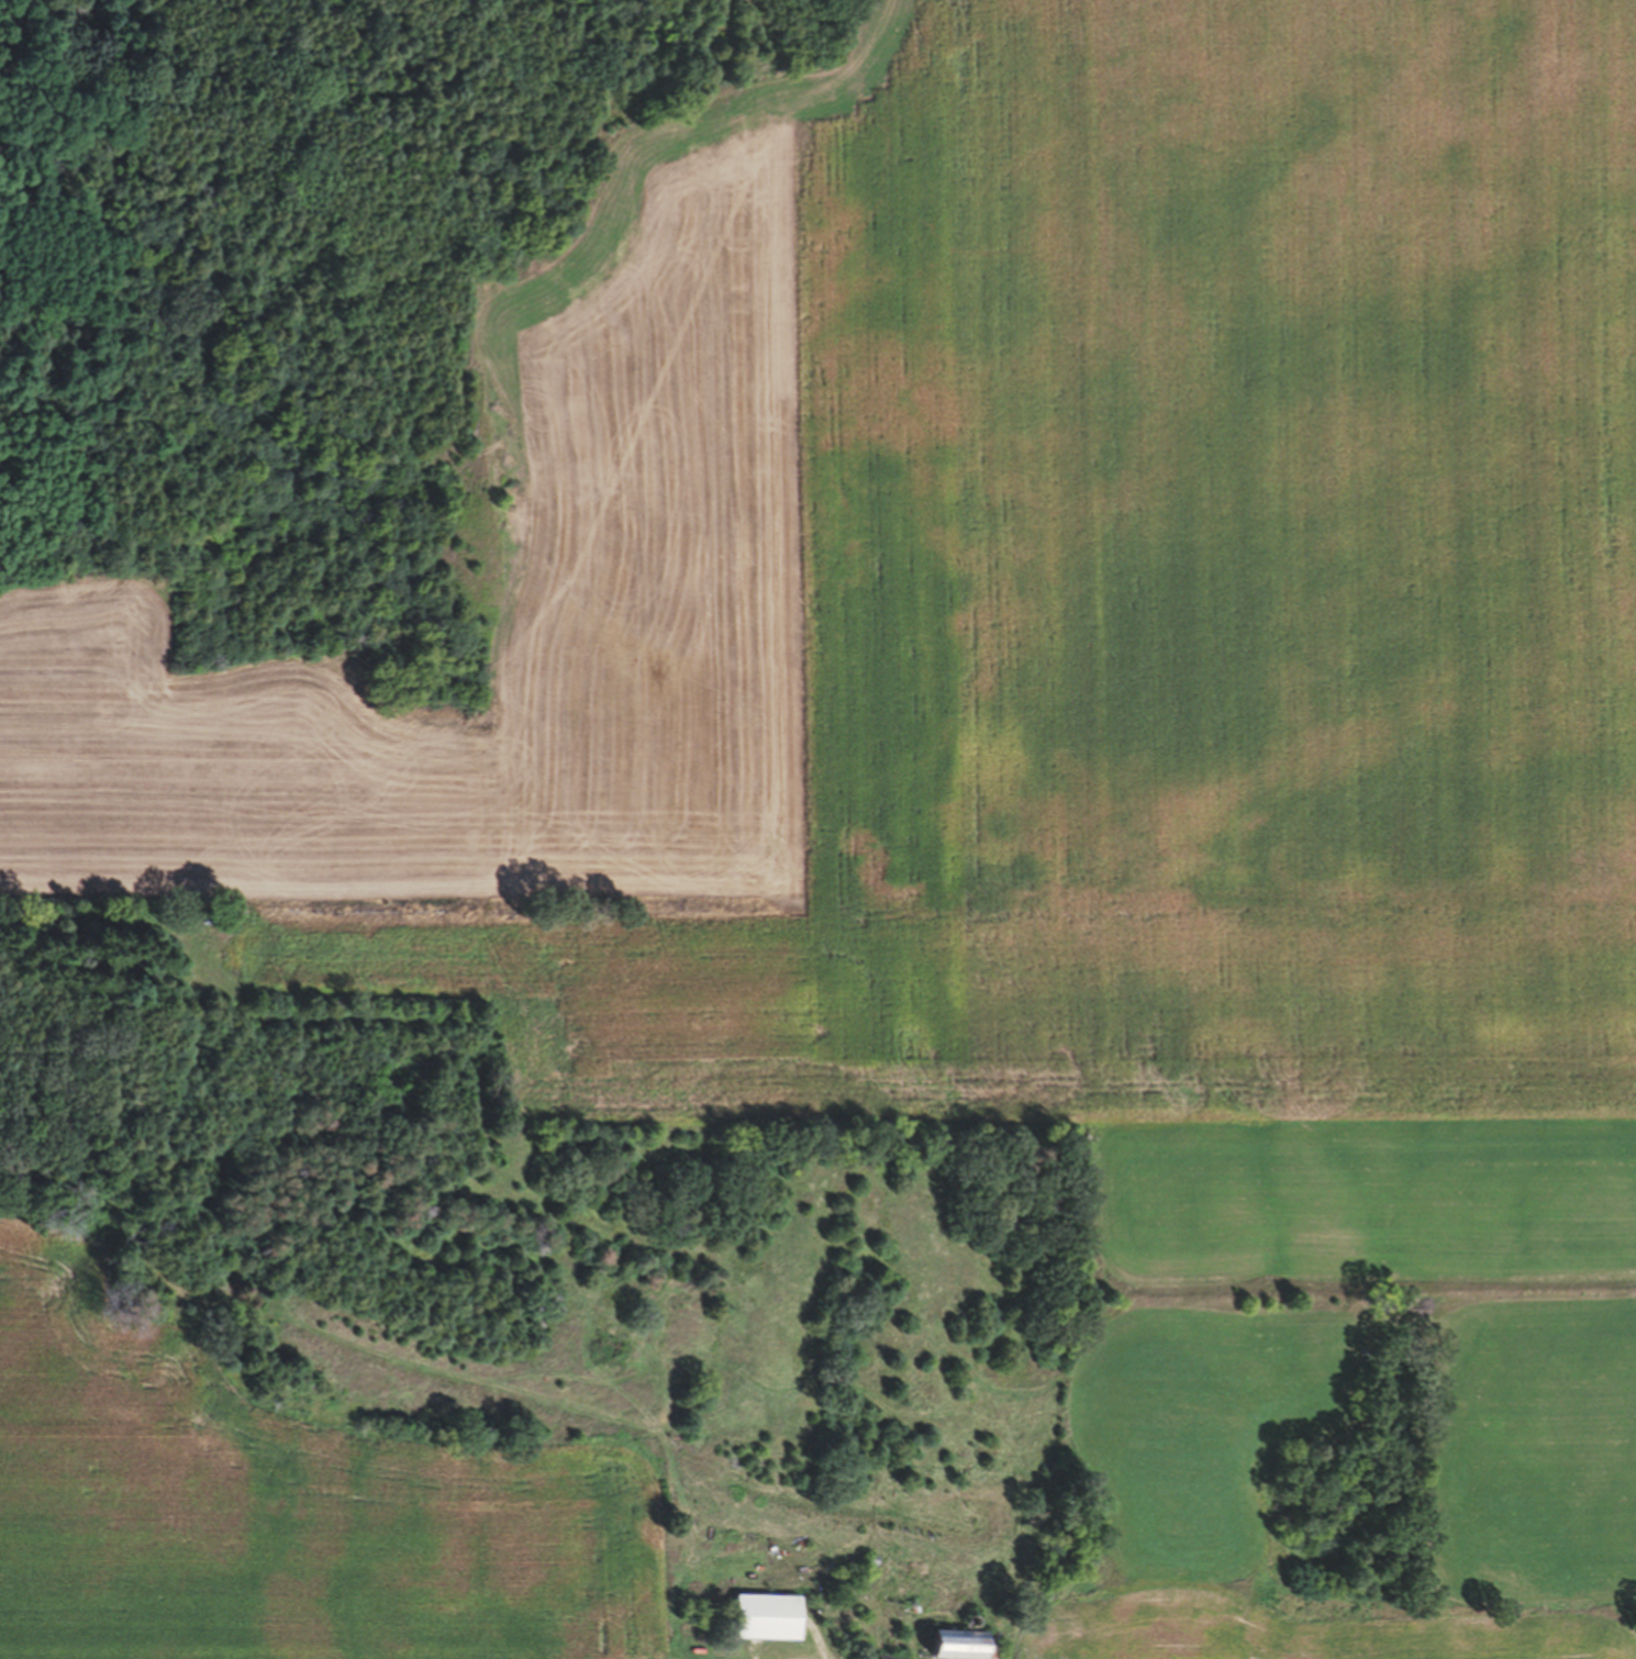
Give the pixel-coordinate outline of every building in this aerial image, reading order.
[(798,1648),(799,1604),(734,1604),(734,1648),(798,1648)] [(929,1658),(987,1658),(987,1641),(930,1639),(929,1658)]
